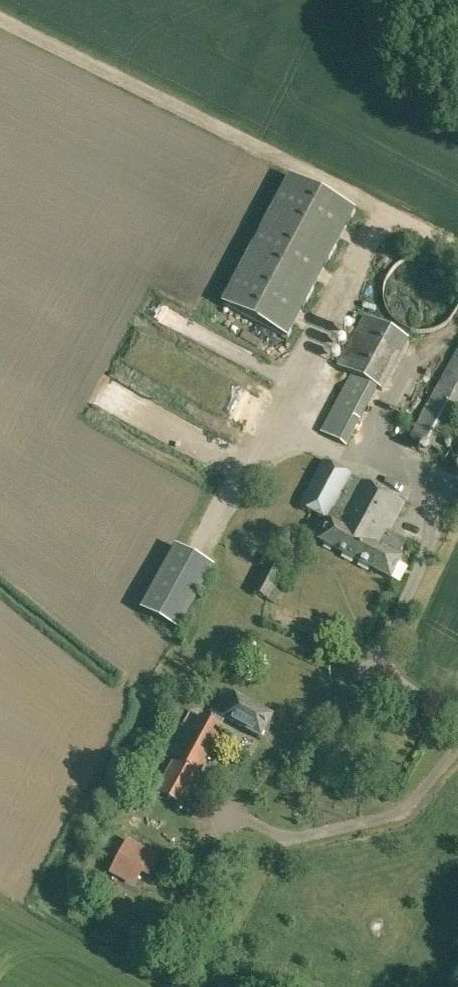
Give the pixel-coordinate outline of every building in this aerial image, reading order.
[(224,304),(289,338),(356,211),(291,177),(224,304)] [(385,287),(384,291),(384,294),(384,297),(385,301),(385,304),(386,307),(388,310),(389,313),(391,316),(393,318),(395,321),(397,323),(400,325),(403,327),(406,329),(409,330),(412,331),(415,332),(418,332),(422,332),(425,332),(428,332),(431,331),(435,330),(438,329),(441,328),(443,326),(446,324),(449,322),(451,320),(453,317),(455,314),(457,311),(457,308),(457,280),(457,279),(456,276),(455,273),(453,270),(450,268),(448,265),(445,263),(442,261),(440,260),(436,258),(433,257),(430,257),(427,256),(423,256),(420,256),(416,256),(413,257),(410,258),(407,259),(404,261),(401,262),(398,264),(396,267),(393,269),(391,272),(389,275),(388,278),(386,281),(385,284),(385,287)] [(320,432),(346,447),(378,389),(381,391),(409,340),(364,315),(336,366),(352,375),(320,432)] [(420,418),(411,436),(442,453),(449,440),(457,445),(457,348),(420,418)] [(319,541),(391,580),(402,559),(399,557),(407,541),(390,531),(405,505),(323,461),(299,505),(330,522),(319,541)] [(141,610),(180,629),(214,567),(176,547),(141,610)] [(253,591),(269,600),(288,566),(271,557),(253,591)] [(226,720),(261,739),(272,717),(223,691),(212,712),(226,720)] [(161,788),(185,801),(197,779),(225,727),(200,714),(161,788)] [(110,875),(136,888),(144,874),(151,878),(162,857),(152,852),(151,853),(129,841),(110,875)]
